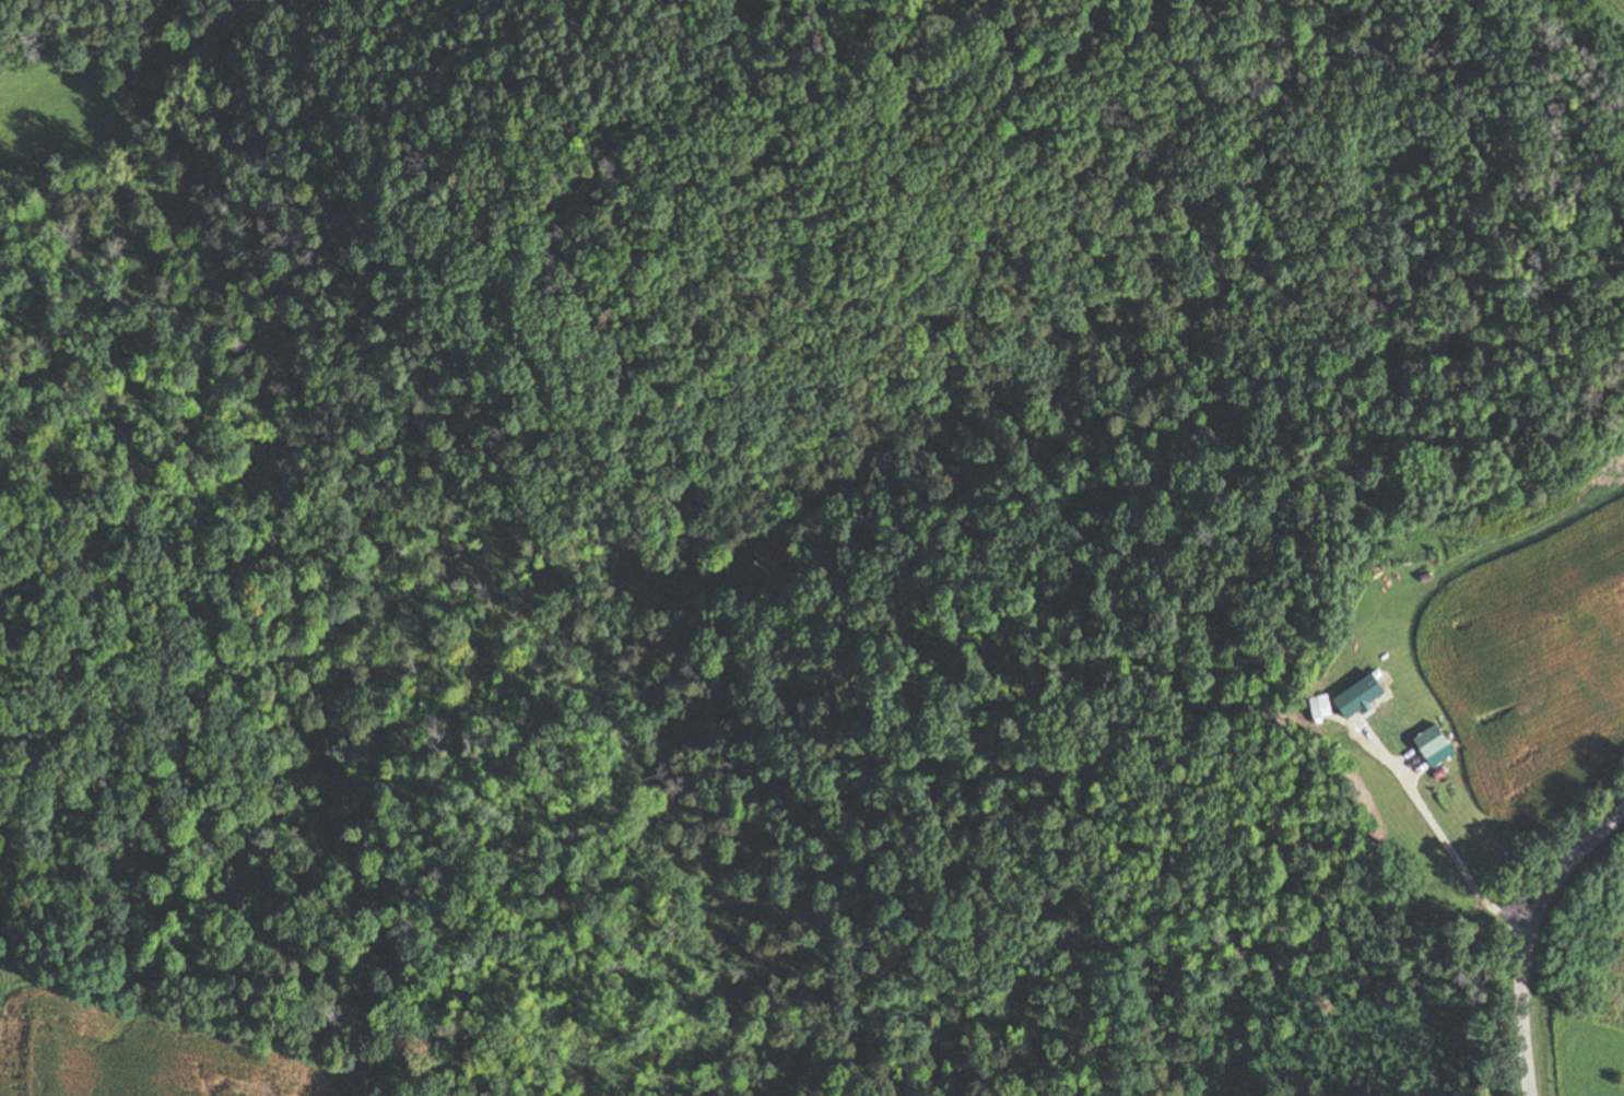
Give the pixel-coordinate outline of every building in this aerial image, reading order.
[(1379,700),(1371,680),(1328,697),(1336,718),(1379,700)] [(1418,762),(1444,744),(1431,725),(1405,743),(1418,762)]
